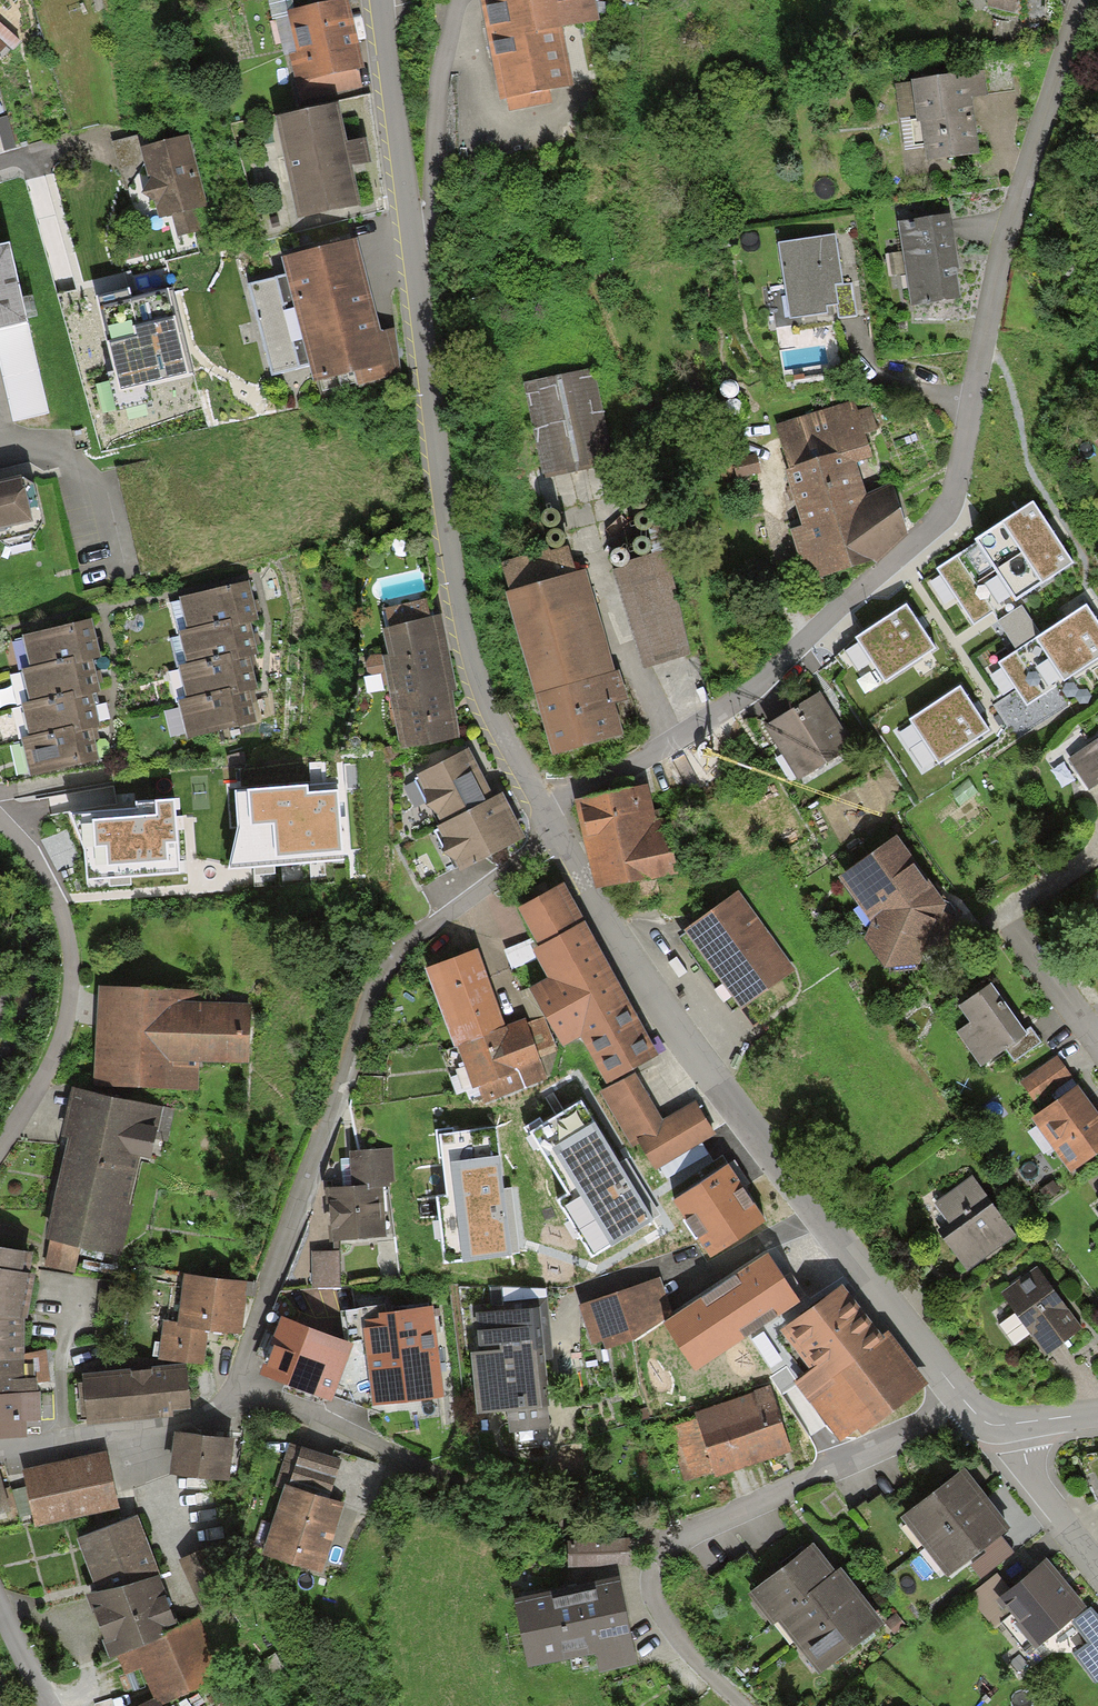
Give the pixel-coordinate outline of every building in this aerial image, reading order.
[(347,0),(342,0),(290,12),(306,84),(363,71),(347,0)] [(498,98),(572,85),(561,23),(596,17),(593,0),(480,0),(498,98)] [(0,23),(0,55),(1,56),(6,49),(12,54),(22,41),(0,23)] [(981,75),(909,83),(917,162),(973,157),(967,101),(983,99),(981,75)] [(340,103),(273,118),(297,222),(364,207),(340,103)] [(205,205),(187,138),(138,149),(144,176),(130,188),(139,222),(205,205)] [(946,218),(895,224),(905,307),(956,301),(946,218)] [(829,238),(777,245),(788,320),(833,313),(834,324),(860,320),(855,285),(836,287),(829,238)] [(15,425),(49,417),(9,244),(0,246),(0,360),(15,425)] [(358,386),(402,374),(395,329),(381,333),(356,244),(283,264),(317,385),(354,375),(358,386)] [(136,286),(94,296),(118,399),(193,382),(172,290),(139,298),(136,286)] [(595,371),(533,378),(544,475),(606,469),(595,371)] [(853,400),(768,427),(800,527),(789,531),(805,581),(871,560),(903,537),(886,484),(861,496),(852,463),(872,458),(853,400)] [(1089,447),(1097,459),(1097,440),(1089,447)] [(38,528),(27,480),(0,485),(0,536),(38,528)] [(1034,506),(938,570),(973,623),(1011,598),(1016,604),(1074,565),(1034,506)] [(576,579),(569,550),(504,568),(511,596),(506,597),(550,760),(623,741),(614,705),(627,701),(620,673),(612,675),(586,576),(576,579)] [(666,557),(612,573),(642,672),(696,656),(666,557)] [(233,579),(183,590),(191,625),(235,615),(241,613),(233,579)] [(425,604),(382,614),(386,631),(383,632),(389,658),(382,659),(401,750),(457,738),(454,723),(447,692),(453,691),(438,621),(429,623),(425,604)] [(917,625),(906,608),(856,641),(885,685),(935,651),(917,625)] [(993,627),(1014,657),(1026,649),(1038,641),(1042,638),(1021,608),(993,627)] [(1000,666),(1028,708),(1097,660),(1097,625),(1086,608),(1042,638),(1038,641),(1026,649),(1014,657),(1000,666)] [(235,615),(191,625),(181,627),(188,660),(236,649),(242,647),(235,615)] [(88,621),(15,635),(22,672),(88,659),(95,658),(88,621)] [(236,649),(188,660),(181,661),(189,696),(241,685),(244,684),(236,649)] [(88,659),(22,672),(18,672),(24,706),(89,694),(94,693),(88,659)] [(241,685),(189,696),(182,698),(191,739),(250,725),(241,685)] [(973,709),(961,690),(911,722),(938,765),(988,734),(973,709)] [(89,694),(24,706),(17,707),(24,740),(87,728),(95,727),(89,694)] [(821,694),(765,729),(798,782),(854,747),(821,694)] [(166,712),(173,738),(188,735),(181,708),(166,712)] [(87,728),(24,740),(17,742),(23,772),(93,759),(87,728)] [(1069,760),(1089,791),(1097,785),(1097,741),(1069,760)] [(435,817),(440,827),(496,801),(470,751),(416,778),(426,798),(426,808),(435,817)] [(302,785),(235,788),(237,826),(228,861),(344,856),(341,794),(303,795),(302,785)] [(647,787),(575,806),(597,892),(631,884),(637,906),(663,899),(658,881),(681,875),(679,866),(686,864),(676,825),(658,829),(647,787)] [(503,797),(496,801),(440,827),(436,830),(443,845),(443,858),(452,864),(458,875),(526,841),(503,797)] [(156,816),(90,818),(92,876),(180,873),(179,824),(178,799),(156,800),(156,816)] [(947,907),(893,838),(838,878),(873,925),(863,938),(884,970),(919,968),(925,954),(943,962),(961,923),(944,915),(947,907)] [(563,886),(518,911),(539,950),(583,925),(563,886)] [(739,892),(684,930),(740,1010),(795,972),(739,892)] [(634,1072),(660,1059),(583,925),(539,950),(533,953),(549,981),(529,992),(562,1050),(581,1039),(608,1088),(634,1072)] [(478,952),(425,971),(454,1048),(458,1047),(505,1028),(478,952)] [(196,984),(104,981),(101,1074),(188,1077),(188,1064),(245,1065),(247,1006),(195,1004),(196,984)] [(986,986),(954,1009),(964,1024),(951,1033),(976,1068),(1000,1050),(1021,1035),(986,986)] [(505,1028),(458,1047),(474,1089),(479,1087),(485,1103),(546,1080),(538,1059),(555,1052),(542,1019),(527,1025),(525,1021),(505,1028)] [(1027,1031),(1021,1035),(1000,1050),(1009,1063),(1036,1044),(1027,1031)] [(1051,1056),(1018,1080),(1033,1101),(1067,1076),(1051,1056)] [(599,1094),(633,1147),(637,1145),(654,1174),(717,1136),(695,1101),(663,1120),(634,1072),(608,1088),(599,1094)] [(1027,1119),(1065,1173),(1097,1150),(1097,1119),(1074,1085),(1027,1119)] [(172,1111),(75,1089),(41,1239),(114,1256),(137,1158),(146,1160),(150,1141),(164,1144),(172,1111)] [(585,1101),(533,1132),(569,1192),(556,1200),(592,1260),(657,1222),(622,1163),(585,1101)] [(499,1125),(438,1133),(446,1195),(438,1196),(447,1264),(516,1254),(508,1192),(499,1125)] [(349,1190),(323,1192),(328,1243),(382,1238),(378,1193),(391,1192),(387,1152),(346,1156),(349,1190)] [(725,1166),(674,1200),(708,1252),(760,1218),(744,1194),(725,1166)] [(933,1205),(947,1224),(936,1232),(967,1274),(1017,1238),(973,1176),(933,1205)] [(0,1248),(0,1321),(19,1323),(31,1279),(21,1272),(26,1253),(0,1248)] [(334,1248),(304,1249),(306,1289),(336,1287),(334,1248)] [(763,1251),(675,1313),(660,1324),(687,1367),(720,1345),(724,1351),(799,1301),(782,1277),(763,1251)] [(1049,1285),(1036,1269),(1001,1294),(1026,1323),(1020,1328),(1045,1358),(1083,1329),(1049,1285)] [(241,1339),(249,1284),(182,1275),(176,1323),(162,1321),(156,1360),(203,1367),(208,1334),(241,1339)] [(661,1277),(577,1305),(591,1349),(604,1344),(608,1357),(613,1354),(660,1324),(675,1313),(661,1277)] [(882,1337),(843,1287),(780,1336),(810,1374),(795,1386),(839,1444),(856,1433),(861,1440),(929,1386),(887,1333),(882,1337)] [(489,1288),(491,1312),(477,1312),(480,1351),(472,1353),(478,1415),(509,1413),(510,1432),(550,1429),(544,1362),(554,1361),(546,1289),(489,1288)] [(434,1309),(362,1317),(373,1407),(445,1399),(434,1309)] [(354,1345),(282,1319),(260,1379),(332,1405),(354,1345)] [(0,1321),(0,1348),(19,1350),(19,1323),(0,1321)] [(0,1348),(0,1394),(33,1392),(32,1377),(20,1377),(19,1350),(0,1348)] [(187,1365),(82,1376),(82,1384),(77,1385),(81,1421),(85,1421),(86,1429),(175,1420),(175,1414),(192,1412),(187,1365)] [(690,1422),(663,1432),(682,1484),(708,1475),(710,1480),(790,1451),(767,1387),(688,1415),(690,1422)] [(0,1394),(0,1436),(22,1436),(20,1421),(36,1420),(33,1392),(0,1394)] [(208,1440),(174,1436),(170,1477),(228,1484),(233,1443),(208,1440)] [(291,1490),(284,1488),(262,1563),(321,1579),(343,1504),(333,1501),(344,1463),(329,1459),(302,1451),(291,1490)] [(105,1454),(23,1473),(35,1526),(117,1508),(105,1454)] [(0,1465),(0,1515),(17,1510),(3,1464),(0,1465)] [(1008,1530),(959,1468),(896,1518),(944,1580),(1008,1530)] [(139,1517),(76,1541),(97,1597),(86,1601),(109,1664),(120,1660),(166,1643),(164,1637),(181,1631),(139,1517)] [(629,1541),(566,1543),(567,1571),(630,1570),(629,1541)] [(833,1570),(811,1543),(746,1596),(772,1627),(777,1623),(821,1677),(884,1625),(836,1567),(833,1570)] [(1013,1557),(1001,1543),(965,1573),(977,1587),(1013,1557)] [(1006,1592),(993,1577),(964,1601),(990,1631),(997,1626),(1024,1659),(1084,1609),(1044,1561),(1006,1592)] [(617,1584),(516,1606),(530,1673),(594,1659),(597,1673),(634,1665),(625,1620),(617,1584)] [(120,1660),(126,1677),(140,1671),(153,1703),(161,1705),(163,1705),(223,1678),(199,1618),(181,1631),(164,1637),(166,1643),(120,1660)] [(1026,1671),(1008,1648),(993,1660),(1010,1683),(1026,1671)] [(1013,1684),(988,1705),(1032,1705),(1033,1705),(1013,1684)]
